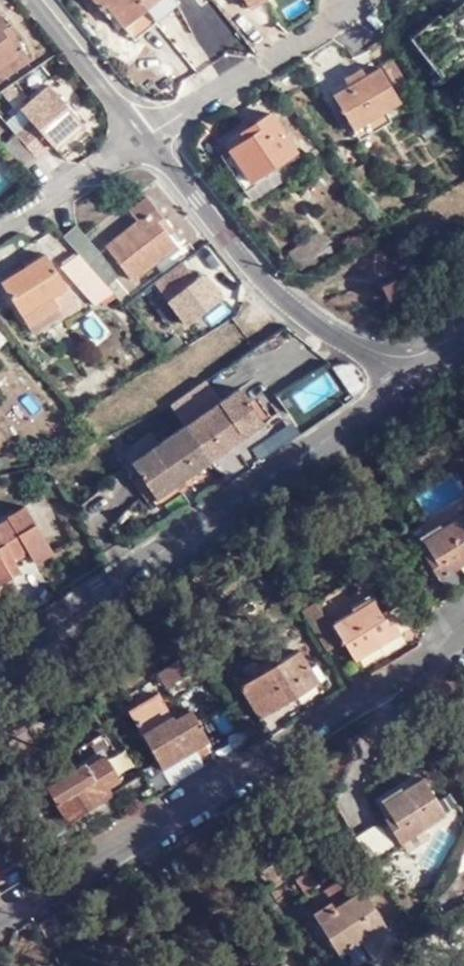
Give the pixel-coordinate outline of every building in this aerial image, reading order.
[(154,0),(98,0),(102,5),(107,1),(125,23),(154,0)] [(177,0),(154,0),(125,23),(134,35),(177,0)] [(441,83),(463,65),(463,2),(444,18),(438,11),(424,23),(430,30),(413,46),(441,83)] [(238,3),(225,11),(246,37),(257,30),(238,3)] [(26,49),(22,52),(19,50),(13,41),(12,39),(17,36),(0,11),(0,70),(4,77),(32,59),(26,49)] [(183,79),(209,61),(186,28),(160,46),(183,79)] [(26,49),(17,36),(12,39),(13,41),(19,50),(22,52),(26,49)] [(338,95),(358,129),(404,103),(384,68),(370,76),(354,86),(338,95)] [(354,86),(370,76),(366,68),(349,78),(354,86)] [(56,148),(85,123),(53,83),(23,108),(32,119),(17,132),(37,156),(52,144),(56,148)] [(246,139),(231,149),(235,156),(252,181),(296,152),(271,113),(242,133),(246,139)] [(0,137),(0,139),(13,154),(19,162),(25,168),(37,156),(17,132),(13,127),(0,137)] [(223,155),(227,161),(235,156),(231,149),(223,155)] [(299,156),(296,152),(252,181),(244,187),(246,191),(299,156)] [(13,154),(6,160),(12,168),(19,162),(13,154)] [(227,161),(244,187),(252,181),(235,156),(227,161)] [(111,244),(137,277),(179,243),(165,224),(169,219),(152,195),(134,209),(142,219),(111,244)] [(82,226),(68,237),(81,253),(87,261),(101,249),(82,226)] [(319,232),(287,252),(300,273),(331,252),(319,232)] [(121,274),(115,265),(101,249),(87,261),(108,285),(121,274)] [(4,281),(25,312),(30,321),(61,302),(55,292),(70,284),(49,253),(4,281)] [(87,261),(81,253),(66,266),(95,303),(112,290),(108,285),(87,261)] [(152,290),(189,333),(224,304),(187,260),(152,290)] [(396,279),(384,284),(390,300),(403,295),(396,279)] [(61,302),(30,321),(36,329),(66,310),(61,302)] [(127,452),(151,488),(260,415),(237,379),(127,452)] [(5,556),(4,552),(19,542),(28,557),(46,545),(17,500),(0,510),(0,559),(5,556)] [(440,578),(463,563),(463,518),(461,514),(423,538),(430,551),(425,554),(440,578)] [(4,573),(0,576),(0,590),(10,583),(4,573)] [(300,610),(325,651),(343,640),(354,659),(399,633),(386,610),(380,612),(373,599),(329,625),(314,602),(300,610)] [(205,665),(191,642),(178,651),(192,674),(205,665)] [(242,686),(262,719),(318,683),(298,650),(242,686)] [(177,661),(156,674),(163,685),(184,673),(177,661)] [(127,706),(163,766),(196,746),(210,739),(192,707),(175,717),(157,688),(127,706)] [(219,753),(210,739),(196,746),(205,762),(219,753)] [(205,762),(196,746),(163,766),(173,781),(205,762)] [(44,784),(67,821),(98,803),(94,796),(119,780),(104,755),(84,766),(82,762),(44,784)] [(387,824),(397,841),(443,813),(420,775),(381,799),(394,820),(387,824)] [(310,868),(294,878),(305,895),(320,885),(310,868)] [(323,890),(330,900),(341,894),(344,899),(362,889),(348,868),(341,871),(344,877),(323,890)] [(387,931),(362,889),(344,899),(341,894),(330,900),(328,902),(330,907),(314,917),(335,951),(356,938),(370,959),(387,931)] [(311,913),(314,917),(330,907),(328,902),(311,913)]
